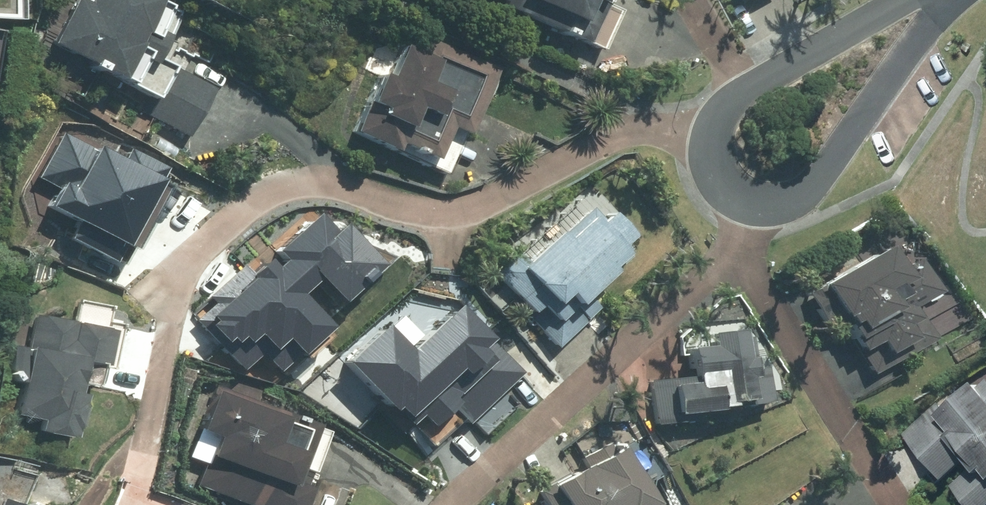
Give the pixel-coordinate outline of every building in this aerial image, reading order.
[(155,0),(90,0),(86,7),(75,0),(73,0),(42,52),(185,135),(211,90),(154,57),(180,14),(155,0)] [(592,52),(614,9),(599,2),(600,0),(483,0),(474,17),(503,32),(513,11),(592,52)] [(490,68),(418,34),(409,54),(389,44),(346,135),(437,178),(490,68)] [(114,262),(162,176),(97,143),(89,157),(76,151),(74,151),(72,151),(70,151),(68,152),(66,152),(65,153),(63,153),(61,154),(59,155),(57,156),(56,157),(54,158),(53,159),(51,161),(50,162),(48,164),(47,165),(46,167),(45,169),(44,171),(43,172),(43,174),(42,176),(41,178),(41,180),(41,182),(41,184),(41,186),(41,188),(41,190),(41,192),(41,194),(42,196),(43,198),(43,200),(58,208),(44,231),(84,254),(88,248),(114,262)] [(553,234),(520,263),(513,255),(489,275),(552,349),(595,312),(580,295),(621,260),(610,247),(627,232),(608,210),(597,220),(589,212),(557,239),(553,234)] [(882,249),(812,287),(825,312),(815,317),(829,342),(840,336),(849,353),(855,349),(869,376),(932,341),(912,305),(930,296),(912,263),(895,272),(882,249)] [(0,377),(14,378),(11,418),(37,421),(35,437),(70,441),(74,399),(66,398),(68,382),(90,385),(91,370),(113,372),(117,323),(101,321),(102,305),(71,302),(70,320),(32,317),(28,352),(3,349),(0,377)] [(679,379),(647,380),(648,426),(674,426),(674,415),(706,415),(706,407),(737,407),(737,381),(744,381),(744,359),(737,360),(736,335),(700,335),(700,348),(679,348),(679,379)] [(903,432),(965,504),(985,504),(985,379),(946,413),(937,403),(903,432)] [(307,477),(325,432),(208,386),(171,482),(230,504),(309,504),(318,481),(307,477)] [(546,489),(554,504),(638,504),(608,444),(573,461),(579,472),(546,489)]
